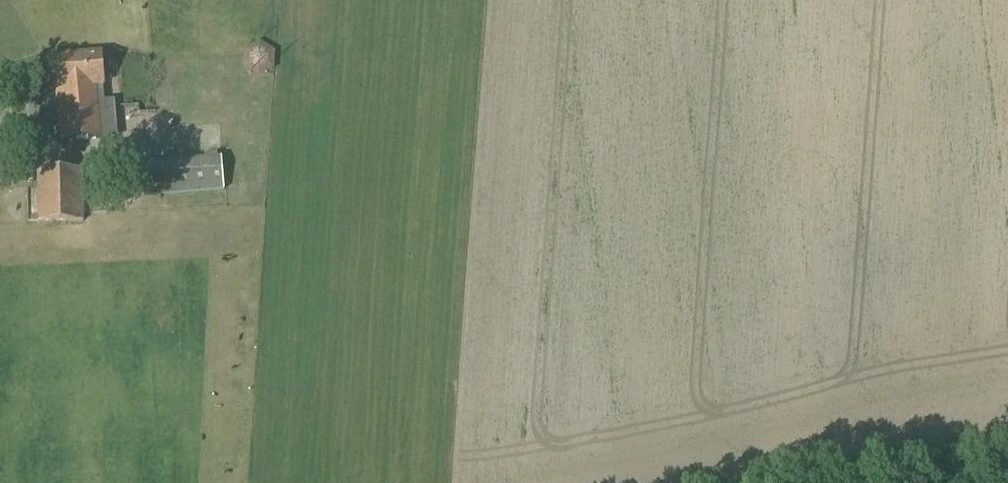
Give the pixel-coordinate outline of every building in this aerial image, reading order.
[(274,69),(275,51),(260,42),(243,50),(243,68),(258,77),(274,69)] [(101,102),(100,86),(103,86),(101,55),(48,58),(51,90),(54,89),(59,145),(104,140),(104,137),(117,136),(114,101),(101,102)] [(142,197),(225,191),(222,157),(140,164),(142,197)] [(37,223),(84,222),(83,170),(36,172),(37,223)]
